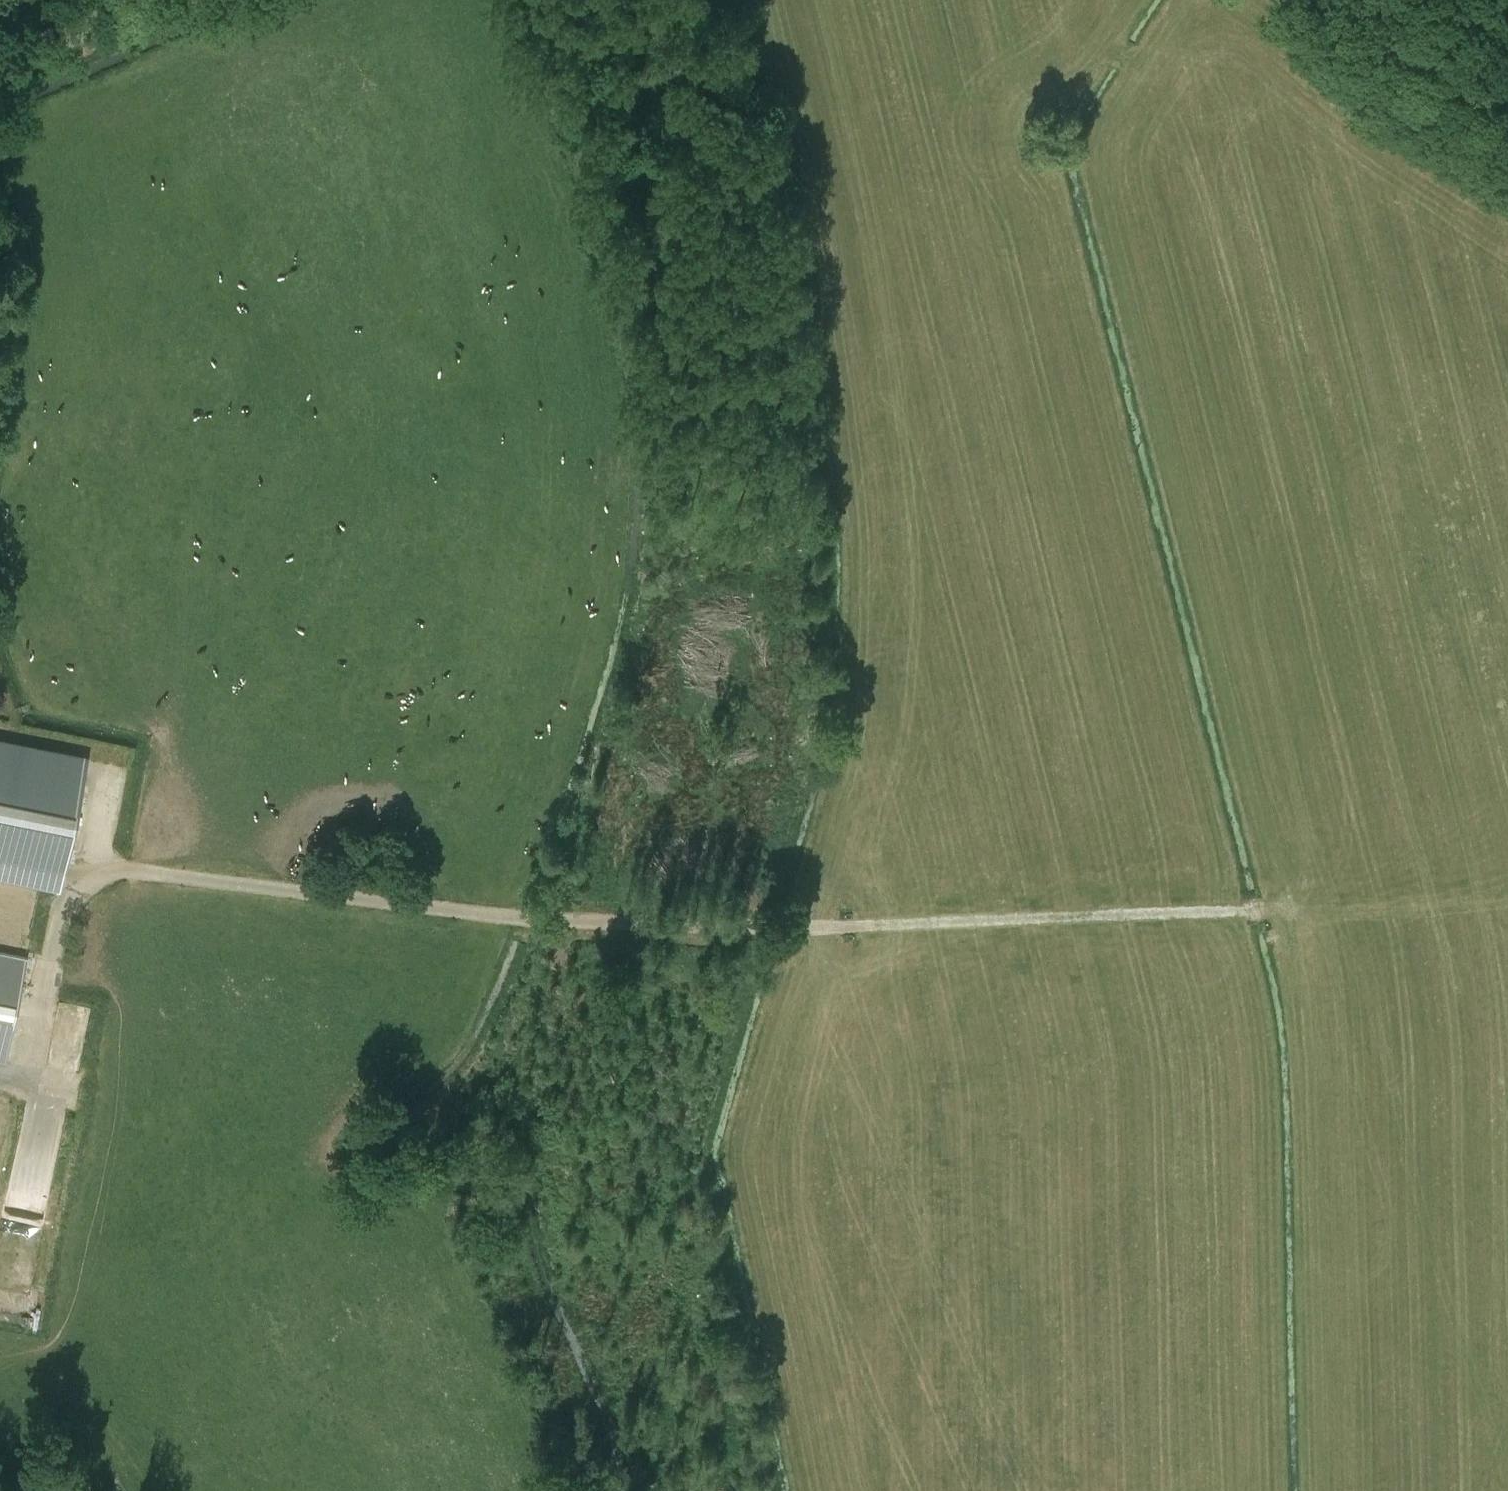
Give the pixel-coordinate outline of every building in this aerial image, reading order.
[(63,882),(88,756),(0,738),(0,868),(63,882)] [(5,1063),(28,955),(0,949),(0,1062),(5,1063)]
